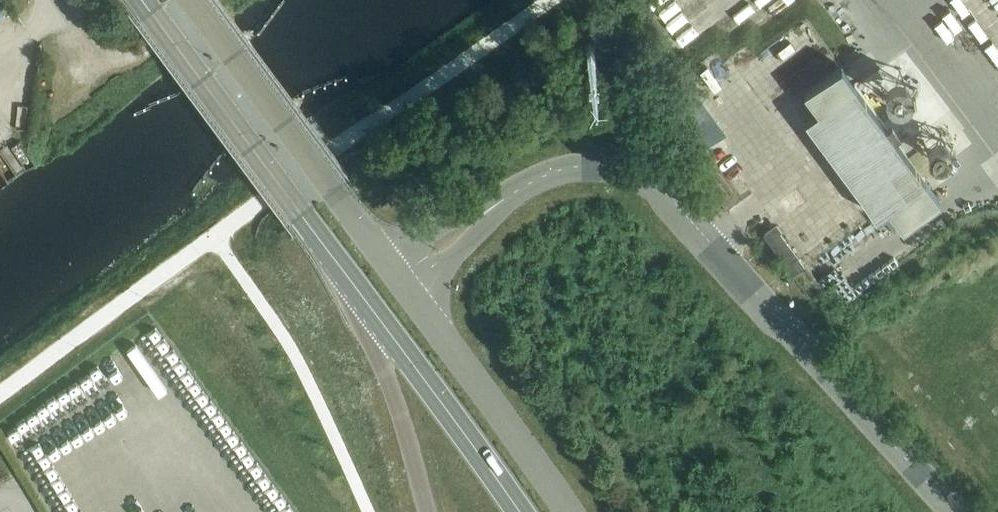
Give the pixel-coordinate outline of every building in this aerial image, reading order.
[(590,33),(602,50),(612,43),(600,26),(590,33)] [(904,218),(941,193),(847,57),(805,86),(819,106),(809,113),(877,211),(892,201),(904,218)] [(681,77),(657,95),(700,152),(724,134),(681,77)] [(793,275),(804,266),(775,227),(763,235),(793,275)]
